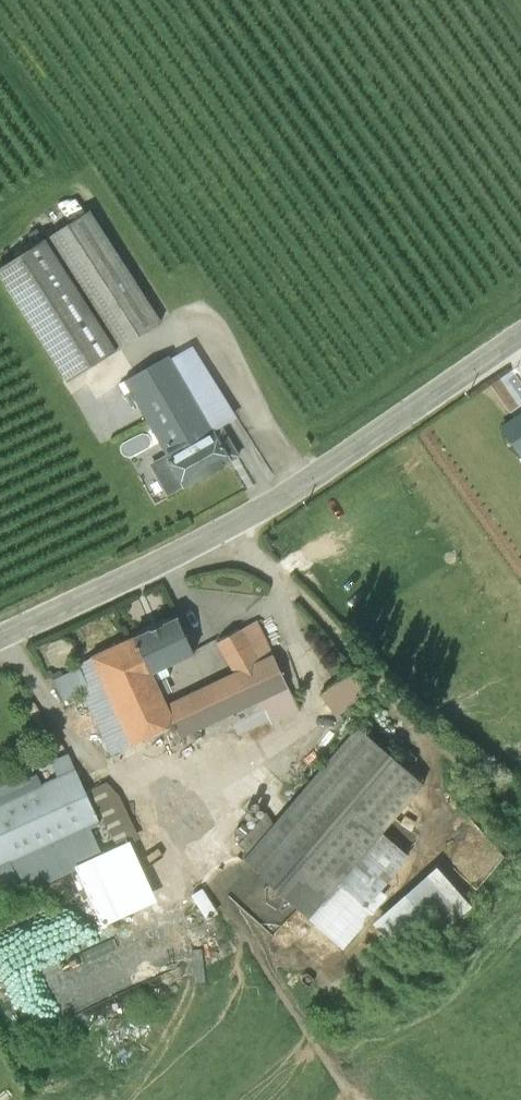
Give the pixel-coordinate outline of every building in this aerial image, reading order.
[(0,265),(0,273),(67,379),(162,319),(90,208),(0,265)] [(224,450),(232,445),(222,427),(236,417),(191,345),(124,381),(166,454),(184,486),(229,460),(224,450)] [(502,427),(520,455),(520,414),(502,427)] [(224,450),(229,460),(238,455),(232,445),(224,450)] [(184,486),(166,454),(149,463),(168,496),(184,486)] [(78,667),(53,679),(62,700),(82,691),(110,755),(174,725),(180,738),(258,702),(261,709),(265,707),(272,722),(298,710),(273,655),(257,620),(216,644),(232,673),(167,703),(157,680),(170,674),(166,667),(194,654),(177,617),(133,637),(76,664),(78,667)] [(350,672),(321,695),(334,714),(365,691),(350,672)] [(309,919),(382,832),(423,783),(356,726),(274,823),(265,812),(251,828),(237,844),(248,853),(244,859),(262,873),(259,875),(309,919)] [(90,827),(100,823),(68,753),(50,761),(57,776),(41,784),(36,773),(28,777),(22,764),(0,774),(0,867),(10,862),(90,827)] [(103,856),(78,868),(103,925),(157,901),(130,840),(139,836),(120,796),(106,782),(90,789),(116,846),(101,853),(103,856)] [(0,867),(0,887),(6,901),(78,868),(103,856),(101,853),(90,827),(10,862),(0,867)] [(382,832),(309,919),(342,948),(374,911),(366,905),(409,856),(382,832)] [(436,865),(372,922),(406,960),(471,905),(436,865)]
